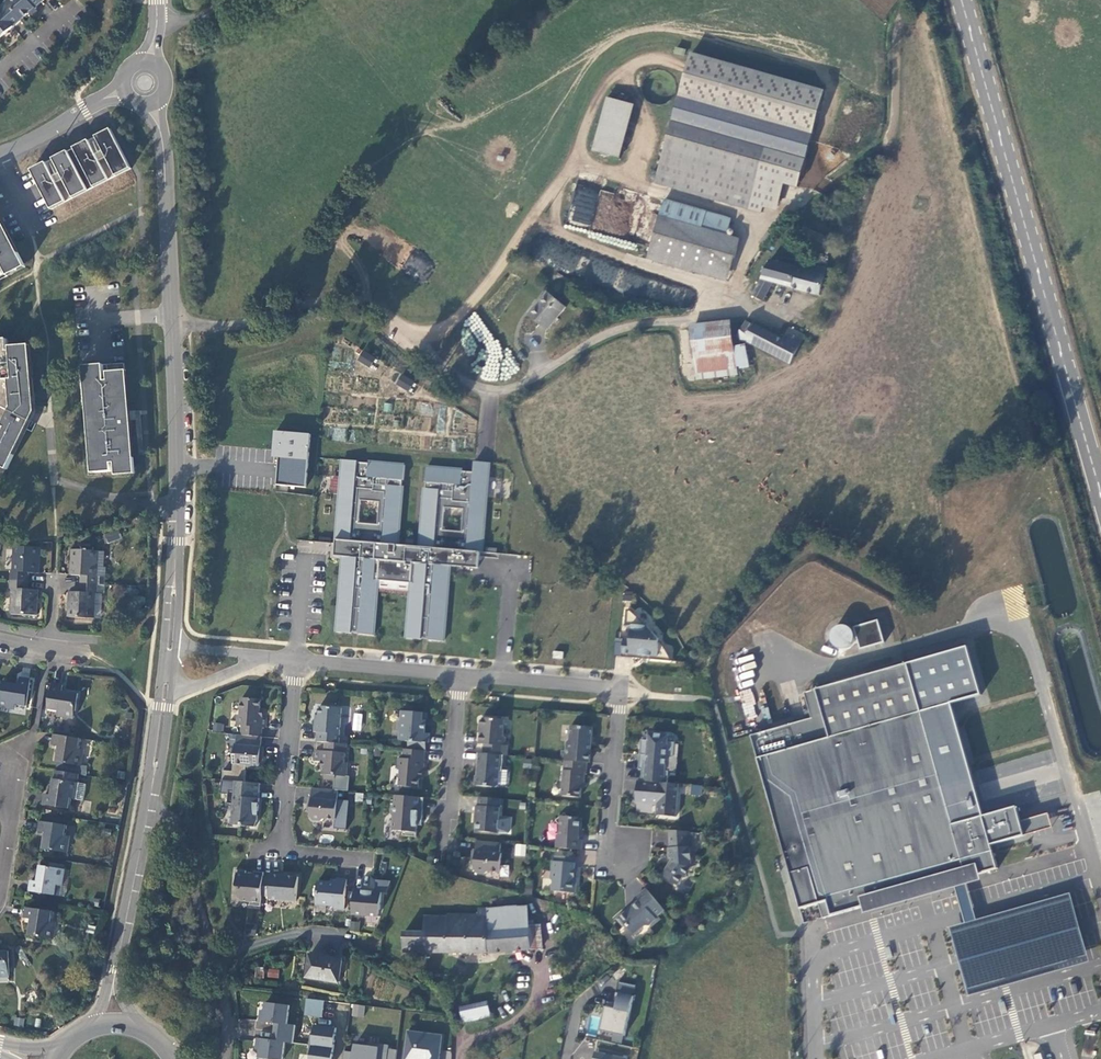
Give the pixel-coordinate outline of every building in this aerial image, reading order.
[(20,21),(41,2),(39,0),(8,0),(4,3),(20,21)] [(20,21),(4,3),(0,7),(0,38),(20,21)] [(689,53),(677,97),(811,134),(823,90),(689,53)] [(673,98),(675,92),(676,86),(674,80),(671,75),(666,72),(660,70),(654,70),(649,72),(645,76),(642,81),(640,86),(641,92),(643,97),(647,101),(652,104),(657,105),(663,105),(669,102),(673,98)] [(606,97),(591,151),(618,158),(633,105),(606,97)] [(811,134),(677,97),(655,177),(762,207),(776,210),(782,184),(796,188),(811,134)] [(101,151),(94,155),(87,140),(71,147),(92,188),(107,180),(97,162),(105,159),(114,177),(130,168),(109,128),(93,136),(101,151)] [(49,210),(65,202),(55,184),(61,181),(71,199),(86,191),(65,150),(50,158),(58,173),(51,176),(43,162),(28,170),(49,210)] [(760,213),(762,207),(655,177),(653,184),(760,213)] [(571,222),(593,224),(596,191),(574,189),(571,222)] [(659,216),(725,235),(730,219),(664,199),(659,216)] [(739,239),(725,235),(659,216),(647,257),(726,281),(739,239)] [(22,265),(0,223),(0,276),(22,265)] [(833,240),(805,228),(798,239),(827,253),(833,240)] [(401,268),(422,284),(434,268),(413,252),(401,268)] [(829,257),(815,254),(813,259),(827,263),(829,257)] [(769,263),(751,293),(761,300),(771,282),(819,294),(826,268),(818,266),(817,268),(807,265),(806,271),(772,261),(769,263)] [(623,291),(648,299),(654,281),(629,273),(623,291)] [(549,330),(566,308),(549,292),(529,314),(549,330)] [(690,325),(691,330),(731,325),(730,319),(690,325)] [(754,326),(745,320),(738,337),(747,342),(749,340),(790,362),(804,334),(789,326),(783,338),(756,324),(754,326)] [(731,325),(691,330),(694,353),(734,347),(734,346),(731,325)] [(5,339),(0,339),(0,468),(5,471),(34,413),(28,346),(7,347),(8,351),(6,351),(5,339)] [(734,347),(694,353),(697,372),(747,365),(744,345),(734,346),(734,347)] [(375,358),(362,350),(356,360),(369,368),(375,358)] [(124,363),(87,366),(95,473),(112,471),(111,463),(115,463),(115,471),(132,470),(124,363)] [(413,382),(401,374),(395,384),(407,392),(413,382)] [(275,484),(305,487),(310,433),(273,430),(270,457),(277,458),(275,484)] [(358,461),(343,460),(334,556),(343,557),(337,632),(352,634),(352,633),(359,633),(359,634),(374,636),(378,588),(379,580),(411,583),(411,591),(406,639),(422,640),(422,639),(429,640),(429,641),(444,642),(450,566),(478,568),(480,553),(481,553),(489,463),(482,462),(474,461),(473,472),(462,471),(463,470),(426,467),(425,482),(426,482),(425,488),(424,488),(419,546),(397,545),(402,486),(402,480),(403,480),(404,465),(368,462),(368,463),(358,462),(358,461)] [(104,533),(105,541),(120,540),(119,532),(104,533)] [(10,571),(10,580),(29,580),(29,573),(39,573),(41,549),(15,546),(13,571),(10,571)] [(72,550),(71,575),(81,575),(80,583),(99,584),(100,575),(105,576),(106,567),(105,566),(106,551),(72,550)] [(29,580),(10,580),(9,589),(12,589),(11,614),(37,615),(38,590),(28,589),(29,580)] [(379,580),(378,588),(411,591),(411,583),(379,580)] [(99,584),(80,583),(80,592),(69,591),(68,617),(100,619),(102,594),(99,594),(99,584)] [(631,611),(627,611),(626,625),(632,626),(631,640),(624,640),(623,657),(640,659),(641,650),(645,651),(645,652),(648,655),(648,660),(673,662),(661,642),(647,626),(631,611)] [(860,650),(884,643),(877,617),(829,631),(834,649),(857,642),(860,650)] [(759,732),(754,733),(757,746),(758,748),(763,764),(766,777),(769,788),(772,799),(776,815),(777,818),(778,822),(779,825),(780,828),(781,831),(782,834),(784,841),(787,854),(791,866),(793,873),(802,907),(812,904),(820,902),(822,909),(824,917),(829,915),(832,915),(844,911),(847,910),(861,907),(867,905),(870,901),(873,898),(874,897),(884,894),(886,894),(889,893),(892,892),(906,888),(907,893),(915,891),(933,886),(939,884),(938,880),(960,873),(967,871),(978,874),(983,873),(985,872),(992,870),(1000,868),(998,861),(997,856),(995,851),(993,845),(991,835),(990,833),(990,831),(989,830),(988,826),(987,823),(986,820),(985,815),(982,816),(974,818),(970,819),(965,820),(959,822),(955,823),(945,786),(934,746),(929,730),(924,711),(923,706),(911,662),(907,663),(902,664),(819,687),(829,725),(832,736),(825,738),(823,739),(819,740),(817,740),(808,743),(803,744),(797,746),(795,739),(794,736),(792,730),(790,723),(775,727),(770,728),(768,729),(765,730),(764,730),(762,730),(762,731),(759,732)] [(31,680),(20,679),(19,684),(3,682),(0,700),(0,707),(15,709),(16,705),(27,707),(31,680)] [(75,718),(78,694),(63,691),(64,686),(52,684),(48,709),(58,711),(57,716),(75,718)] [(801,727),(792,730),(794,736),(795,739),(797,746),(803,744),(808,743),(817,740),(819,740),(823,739),(825,738),(832,736),(829,725),(819,687),(808,691),(816,723),(801,727)] [(241,735),(261,737),(262,727),(266,728),(267,718),(262,717),(262,711),(260,711),(261,700),(243,698),(242,699),(241,715),(238,715),(237,725),(242,726),(241,735)] [(342,708),(320,707),(319,721),(316,721),(315,732),(318,732),(317,742),(326,743),(339,744),(342,708)] [(424,713),(402,711),(401,722),(398,721),(398,730),(400,731),(399,741),(409,742),(427,743),(429,743),(430,734),(426,734),(427,721),(423,721),(424,713)] [(361,731),(362,713),(353,712),(352,730),(361,731)] [(505,720),(483,718),(481,720),(480,725),(483,728),(482,733),(481,733),(480,744),(485,745),(484,754),(503,755),(507,756),(508,746),(505,746),(506,739),(504,735),(505,720)] [(212,731),(223,731),(223,723),(212,722),(212,731)] [(566,751),(562,751),(561,761),(565,761),(587,763),(590,763),(593,728),(571,726),(570,740),(567,742),(566,751)] [(648,741),(641,740),(640,755),(644,756),(642,770),(642,781),(668,784),(669,772),(665,771),(667,757),(673,758),(675,743),(668,742),(665,742),(665,735),(652,734),(651,741),(648,741)] [(81,739),(55,735),(52,745),(58,746),(56,762),(81,766),(83,750),(79,749),(81,739)] [(237,745),(235,745),(233,772),(223,771),(223,781),(245,782),(246,766),(248,768),(257,769),(260,766),(260,756),(263,757),(264,747),(261,747),(262,737),(261,737),(241,735),(238,735),(237,745)] [(427,743),(409,742),(408,750),(425,751),(426,751),(427,743)] [(326,743),(325,751),(316,751),(315,761),(324,762),(323,775),(325,775),(325,779),(336,780),(336,776),(347,777),(348,763),(345,763),(346,754),(347,754),(348,744),(339,744),(326,743)] [(405,750),(404,759),(399,759),(399,769),(401,769),(400,786),(418,788),(419,777),(422,777),(422,771),(427,771),(428,761),(424,761),(425,751),(408,750),(405,750)] [(484,754),(478,753),(477,764),(478,764),(477,776),(476,776),(475,786),(497,788),(498,786),(500,774),(502,772),(503,755),(484,754)] [(562,796),(580,798),(582,783),(584,784),(585,773),(586,773),(587,763),(565,761),(562,796)] [(78,774),(56,771),(55,779),(53,779),(51,795),(44,794),(43,804),(70,809),(71,798),(75,799),(78,783),(77,783),(78,774)] [(245,782),(223,781),(221,794),(229,795),(228,804),(234,804),(232,825),(255,827),(257,822),(258,816),(256,815),(256,811),(258,811),(261,784),(245,782)] [(642,781),(638,781),(636,803),(655,805),(656,803),(659,806),(658,808),(657,816),(676,817),(679,784),(668,784),(642,781)] [(691,785),(691,794),(701,795),(702,786),(691,785)] [(313,788),(312,798),(309,798),(308,808),(311,808),(310,817),(313,820),(322,821),(325,818),(336,820),(337,802),(339,791),(313,788)] [(420,798),(396,796),(395,806),(392,806),(392,814),(394,817),(393,831),(403,831),(403,836),(416,837),(418,818),(423,819),(424,809),(419,808),(420,798)] [(498,833),(501,799),(479,797),(478,806),(476,806),(475,817),(477,817),(476,832),(498,833)] [(337,802),(336,820),(336,827),(348,828),(349,803),(337,802)] [(1016,806),(985,815),(986,820),(987,823),(988,826),(989,830),(990,831),(990,833),(991,835),(993,845),(1024,836),(1020,821),(1016,806)] [(560,836),(557,835),(556,848),(582,850),(583,841),(579,840),(580,831),(582,831),(583,818),(568,817),(565,813),(556,821),(561,826),(560,836)] [(1020,821),(1024,836),(1051,828),(1047,813),(1020,821)] [(67,826),(41,822),(39,832),(44,833),(42,849),(67,853),(69,837),(65,836),(67,826)] [(657,843),(667,843),(666,831),(656,832),(657,843)] [(690,833),(669,831),(670,848),(669,848),(669,859),(672,859),(672,863),(670,867),(669,867),(663,877),(677,886),(683,876),(685,878),(691,868),(691,861),(693,861),(692,847),(690,847),(690,833)] [(501,843),(477,841),(476,851),(473,851),(472,860),(475,861),(474,870),(477,873),(486,874),(489,871),(500,872),(502,854),(500,854),(501,843)] [(524,856),(525,845),(515,844),(514,855),(524,856)] [(579,858),(556,856),(555,862),(553,862),(551,879),(553,882),(553,892),(576,894),(577,879),(574,878),(575,870),(578,870),(579,858)] [(62,886),(64,870),(39,865),(36,882),(30,881),(29,891),(56,895),(57,886),(62,886)] [(264,877),(264,872),(255,872),(254,875),(246,874),(246,871),(236,870),(235,880),(237,880),(236,886),(240,890),(239,898),(242,901),(251,902),(250,906),(261,907),(262,896),(264,877)] [(299,877),(271,875),(271,877),(269,897),(269,899),(296,902),(299,877)] [(271,877),(264,877),(262,896),(269,897),(271,877)] [(316,905),(335,906),(335,909),(345,910),(347,880),(337,879),(337,883),(318,882),(316,905)] [(377,881),(376,892),(382,892),(387,893),(391,882),(377,881)] [(668,915),(646,889),(637,897),(640,900),(632,907),(633,908),(629,911),(628,910),(617,919),(623,927),(627,927),(634,935),(645,926),(649,926),(656,920),(659,923),(668,915)] [(376,892),(355,890),(352,915),(378,917),(380,909),(382,892),(376,892)] [(487,928),(527,927),(527,905),(486,907),(487,928)] [(446,952),(529,949),(527,927),(487,928),(486,907),(477,906),(476,917),(449,916),(446,952)] [(28,936),(53,940),(56,923),(52,922),(53,912),(26,908),(24,918),(30,919),(28,936)] [(392,952),(446,952),(449,916),(424,916),(423,932),(392,932),(392,952)] [(350,920),(349,929),(358,931),(360,922),(350,920)] [(527,927),(529,949),(542,947),(541,926),(527,927)] [(9,951),(0,951),(0,976),(9,976),(9,951)] [(342,960),(311,955),(307,978),(339,982),(342,960)] [(267,968),(267,977),(278,978),(279,969),(267,968)] [(625,1034),(633,994),(616,991),(614,1002),(616,1002),(615,1007),(606,1005),(600,1029),(625,1034)] [(323,1019),(325,1002),(308,1000),(305,1017),(323,1019)] [(460,1008),(467,1031),(493,1025),(488,1002),(460,1008)] [(277,1025),(276,1033),(295,1035),(296,1027),(288,1026),(290,1007),(267,1004),(266,1012),(262,1012),(260,1023),(277,1025)] [(351,1016),(363,1017),(365,1005),(352,1004),(351,1016)] [(309,1056),(312,1057),(311,1058),(334,1058),(337,1029),(316,1027),(314,1037),(311,1037),(309,1056)] [(294,1045),(295,1035),(276,1033),(275,1042),(258,1040),(257,1051),(261,1051),(260,1058),(284,1058),(286,1044),(294,1045)] [(443,1037),(409,1033),(405,1058),(440,1058),(443,1037)] [(345,1053),(345,1058),(388,1058),(389,1050),(390,1047),(369,1044),(369,1047),(356,1046),(355,1054),(345,1053)] [(398,1051),(389,1050),(388,1058),(397,1058),(398,1051)] [(626,1057),(594,1050),(592,1058),(626,1058),(626,1057)]
